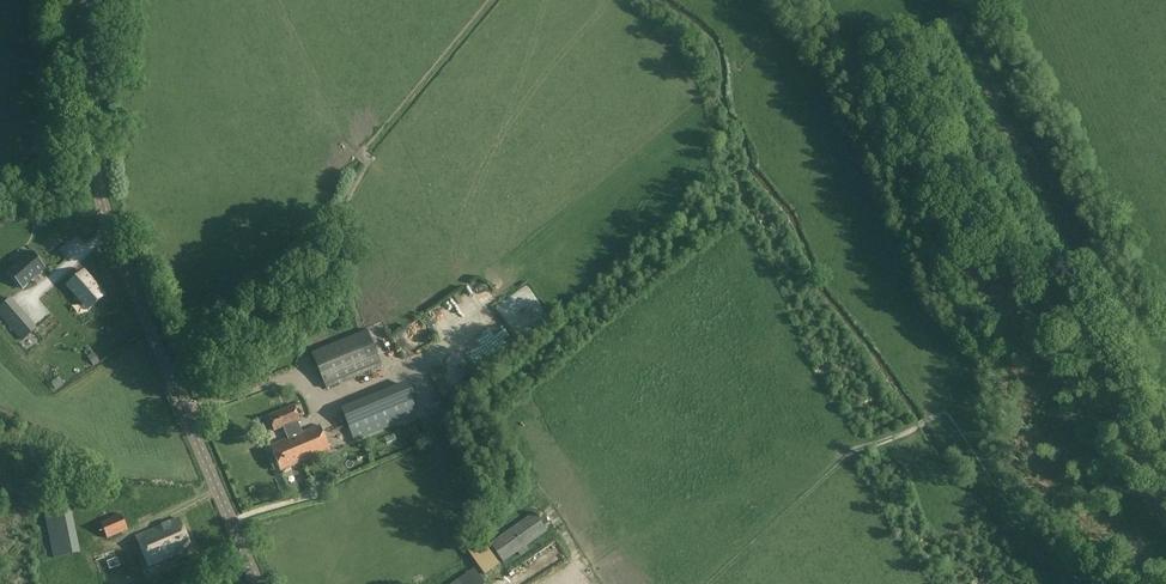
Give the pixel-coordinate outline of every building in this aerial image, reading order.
[(31,250),(7,271),(22,289),(46,268),(31,250)] [(84,271),(67,285),(89,310),(106,295),(84,271)] [(19,309),(6,320),(14,330),(27,319),(19,309)] [(468,316),(462,320),(466,327),(472,323),(468,316)] [(21,339),(41,362),(61,343),(41,321),(21,339)] [(358,335),(312,353),(322,378),(326,390),(382,366),(368,332),(358,335)] [(93,354),(87,358),(93,365),(99,362),(93,354)] [(468,381),(487,370),(481,359),(462,370),(468,381)] [(293,406),(268,416),(274,431),(283,428),(287,439),(270,446),(281,471),(330,450),(319,425),(302,432),(297,422),(299,421),(293,406)] [(415,408),(352,434),(355,441),(418,415),(415,408)] [(299,492),(297,486),(290,489),(292,495),(299,492)] [(534,513),(490,543),(503,561),(546,531),(534,513)] [(121,514),(100,523),(107,539),(128,530),(121,514)] [(178,519),(136,537),(148,566),(191,548),(178,519)] [(473,563),(486,583),(501,573),(488,553),(473,563)] [(115,559),(95,566),(101,581),(120,573),(115,559)]
